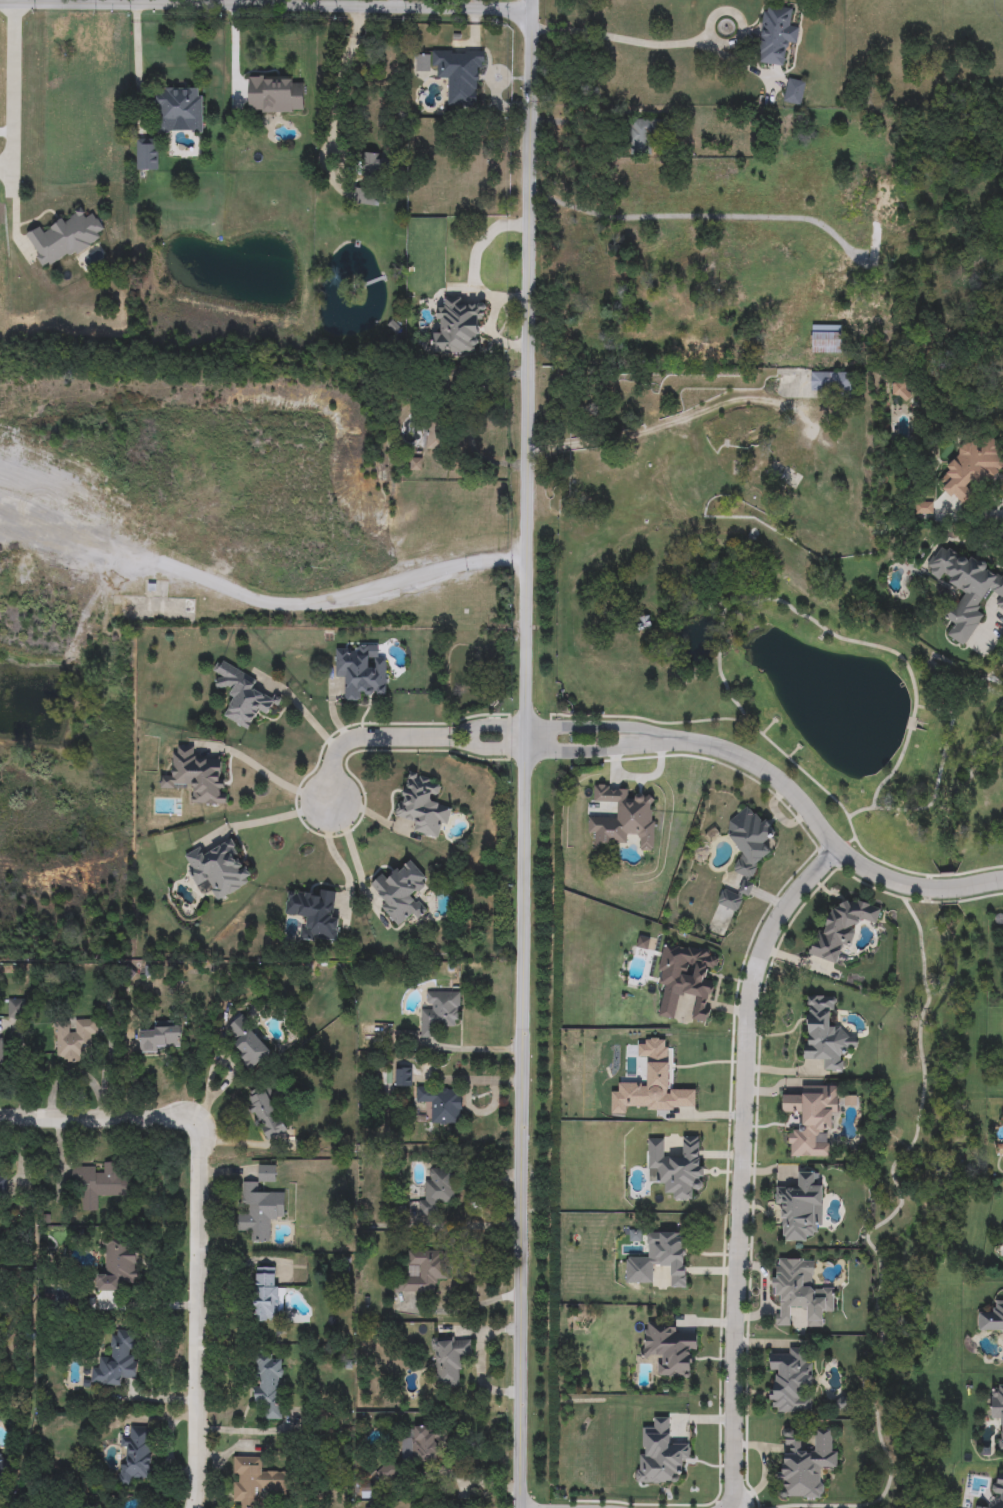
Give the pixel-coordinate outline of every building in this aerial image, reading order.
[(784,66),(758,64),(763,7),(791,9),(789,26),(798,27),(797,45),(786,44),(784,66)] [(480,51),(479,107),(448,107),(448,79),(438,79),(438,70),(431,69),(432,50),(480,51)] [(249,113),(249,77),(293,77),(293,85),(304,85),(304,113),(249,113)] [(805,83),(799,106),(783,102),(789,79),(805,83)] [(202,88),(202,134),(192,134),(192,124),(173,125),(173,134),(156,134),(156,88),(202,88)] [(652,155),(628,155),(628,119),(661,119),(661,141),(652,141),(652,155)] [(137,139),(157,139),(157,170),(137,170),(137,139)] [(362,179),(362,153),(385,153),(385,179),(362,179)] [(366,190),(367,203),(353,203),(353,191),(366,190)] [(24,236),(40,227),(43,232),(82,211),(85,217),(94,212),(107,235),(44,270),(24,236)] [(479,354),(431,352),(432,333),(439,333),(440,308),(444,308),(444,297),(464,298),(464,306),(481,306),(479,354)] [(840,326),(840,353),(812,353),(812,326),(840,326)] [(852,392),(810,392),(810,373),(852,373),(852,392)] [(892,398),(893,380),(913,381),(912,399),(892,398)] [(443,449),(428,449),(428,423),(443,423),(443,449)] [(988,436),(1002,458),(1002,469),(973,489),(976,494),(963,502),(958,494),(949,499),(933,474),(988,436)] [(931,503),(931,514),(916,514),(916,503),(931,503)] [(942,542),(1002,577),(1002,611),(996,607),(1001,598),(988,590),(976,611),(983,615),(965,647),(947,637),(954,623),(942,617),(949,604),(956,608),(965,592),(926,570),(942,542)] [(366,701),(346,702),(346,679),(336,679),(335,647),(368,646),(369,658),(386,658),(386,692),(366,693),(366,701)] [(222,717),(234,694),(216,684),(220,676),(213,672),(220,660),(257,680),(252,689),(276,702),(269,716),(260,711),(249,731),(222,717)] [(227,805),(193,805),(193,788),(160,788),(160,777),(172,777),(172,747),(195,747),(195,758),(221,758),(221,778),(227,778),(227,805)] [(413,832),(416,822),(396,817),(408,773),(441,782),(434,804),(450,808),(441,840),(413,832)] [(745,856),(727,836),(733,831),(727,825),(749,804),(776,833),(765,843),(774,853),(745,880),(733,867),(745,856)] [(197,889),(185,867),(190,864),(185,855),(200,847),(204,855),(234,839),(255,880),(216,900),(207,883),(197,889)] [(399,929),(368,886),(384,875),(387,879),(413,861),(429,883),(414,894),(426,910),(399,929)] [(753,887),(746,896),(740,890),(748,882),(753,887)] [(717,904),(723,889),(744,897),(738,912),(717,904)] [(333,916),(340,917),(337,943),(305,939),(307,918),(285,916),(288,892),(318,896),(318,890),(336,892),(333,916)] [(876,925),(858,920),(850,945),(843,943),(837,964),(809,956),(817,930),(826,933),(837,896),(881,909),(876,925)] [(720,954),(717,969),(709,967),(706,980),(715,982),(707,1024),(695,1021),(700,998),(680,994),(675,1019),(659,1016),(664,986),(656,985),(664,943),(720,954)] [(460,1028),(431,1027),(431,1037),(420,1037),(420,1009),(430,1009),(430,992),(460,992),(460,1028)] [(805,1060),(806,996),(832,997),(831,1026),(844,1027),(844,1037),(857,1037),(856,1049),(843,1049),(843,1071),(824,1071),(824,1060),(805,1060)] [(1,1067),(0,1067),(0,1016),(8,1016),(8,999),(21,999),(21,1031),(1,1031),(1,1067)] [(223,1033),(241,1017),(272,1052),(254,1068),(223,1033)] [(94,1020),(95,1061),(57,1062),(56,1023),(74,1023),(74,1020),(94,1020)] [(140,1026),(181,1025),(182,1049),(140,1050),(140,1026)] [(412,1068),(412,1086),(395,1086),(395,1068),(412,1068)] [(265,1140),(246,1094),(267,1086),(286,1131),(265,1140)] [(789,1157),(789,1129),(801,1129),(801,1115),(783,1115),(783,1096),(802,1096),(802,1086),(838,1086),(838,1120),(829,1120),(829,1157),(789,1157)] [(461,1124),(424,1123),(425,1103),(415,1103),(416,1088),(462,1089),(461,1124)] [(649,1140),(667,1140),(666,1158),(683,1158),(683,1137),(701,1137),(700,1188),(692,1188),(692,1200),(668,1199),(668,1188),(658,1188),(658,1171),(648,1171),(649,1140)] [(72,1170),(104,1169),(103,1164),(128,1164),(128,1197),(98,1198),(99,1212),(82,1212),(82,1185),(72,1186),(72,1170)] [(286,1193),(285,1221),(272,1220),(271,1242),(248,1242),(249,1232),(237,1232),(238,1213),(243,1213),(244,1182),(258,1183),(259,1165),(276,1166),(276,1182),(259,1182),(258,1193),(286,1193)] [(454,1169),(454,1204),(439,1204),(439,1215),(419,1215),(419,1198),(425,1198),(425,1181),(430,1181),(430,1169),(454,1169)] [(822,1232),(811,1232),(811,1242),(784,1241),(784,1208),(776,1208),(776,1186),(798,1186),(798,1172),(814,1172),(814,1182),(822,1183),(822,1232)] [(686,1288),(671,1288),(671,1267),(653,1266),(653,1284),(637,1283),(637,1273),(626,1272),(626,1257),(648,1257),(648,1233),(686,1234),(686,1288)] [(97,1273),(106,1273),(106,1240),(138,1240),(138,1282),(120,1282),(120,1292),(97,1292),(97,1273)] [(436,1293),(395,1293),(395,1278),(419,1278),(418,1266),(408,1266),(408,1251),(444,1251),(445,1281),(436,1281),(436,1293)] [(814,1259),(814,1289),(834,1289),(834,1311),(824,1311),(824,1327),(807,1327),(807,1308),(790,1308),(790,1326),(778,1326),(778,1298),(774,1298),(774,1259),(814,1259)] [(278,1268),(278,1322),(254,1322),(253,1268),(278,1268)] [(994,1302),(1002,1302),(1002,1332),(979,1332),(979,1312),(993,1312),(994,1302)] [(644,1322),(676,1323),(676,1333),(695,1334),(694,1378),(658,1377),(659,1357),(643,1357),(644,1322)] [(137,1379),(125,1378),(124,1388),(94,1385),(96,1360),(110,1362),(112,1330),(135,1332),(133,1356),(138,1357),(137,1379)] [(435,1388),(434,1338),(471,1338),(472,1357),(461,1357),(461,1387),(435,1388)] [(769,1413),(770,1355),(789,1356),(789,1348),(804,1348),(804,1357),(812,1358),(812,1392),(812,1414),(769,1413)] [(264,1405),(255,1405),(255,1356),(281,1357),(280,1420),(264,1420),(264,1405)] [(992,1384),(1002,1384),(1002,1452),(1000,1452),(1001,1420),(991,1420),(992,1384)] [(151,1479),(132,1479),(132,1487),(118,1487),(118,1465),(128,1465),(128,1448),(120,1448),(120,1437),(130,1437),(130,1427),(151,1427),(151,1479)] [(442,1428),(442,1463),(401,1463),(401,1438),(412,1438),(412,1428),(442,1428)] [(781,1499),(782,1430),(802,1430),(801,1452),(816,1452),(816,1429),(835,1429),(835,1468),(823,1468),(823,1500),(781,1499)] [(16,1466),(0,1487),(0,1454),(16,1466)] [(260,1491),(260,1507),(241,1507),(241,1504),(233,1504),(233,1458),(261,1458),(261,1472),(288,1472),(288,1497),(272,1497),(272,1491),(260,1491)] [(387,1462),(398,1472),(387,1483),(377,1473),(387,1462)] [(998,1474),(1002,1475),(1002,1507),(976,1507),(976,1505),(995,1507),(998,1474)]
